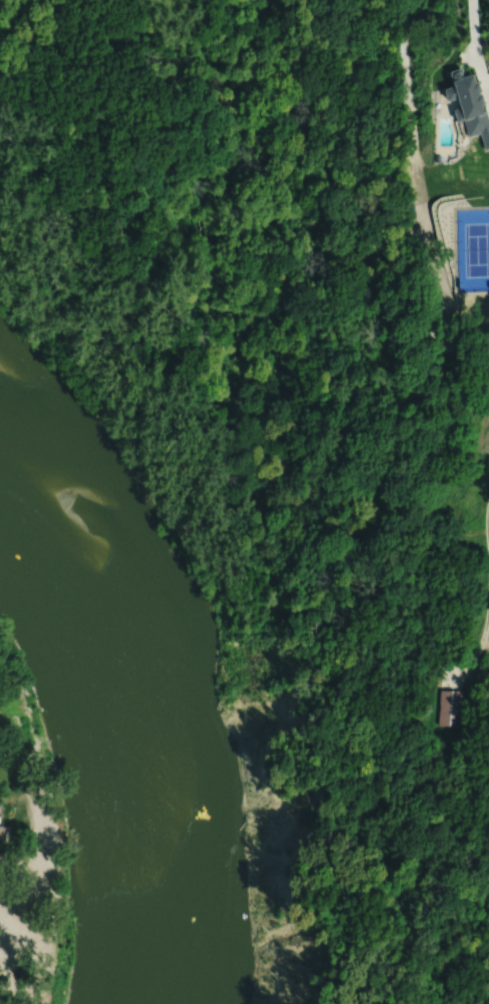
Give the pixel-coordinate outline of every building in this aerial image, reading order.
[(460,69),(449,72),(454,88),(444,91),(448,103),(457,100),(460,110),(453,112),(456,122),(462,121),(466,135),(478,131),(484,148),(488,147),(488,125),(485,111),(482,112),(480,104),(483,103),(476,82),(473,83),(471,74),(462,77),(460,69)] [(439,690),(438,726),(460,727),(461,691),(439,690)]
